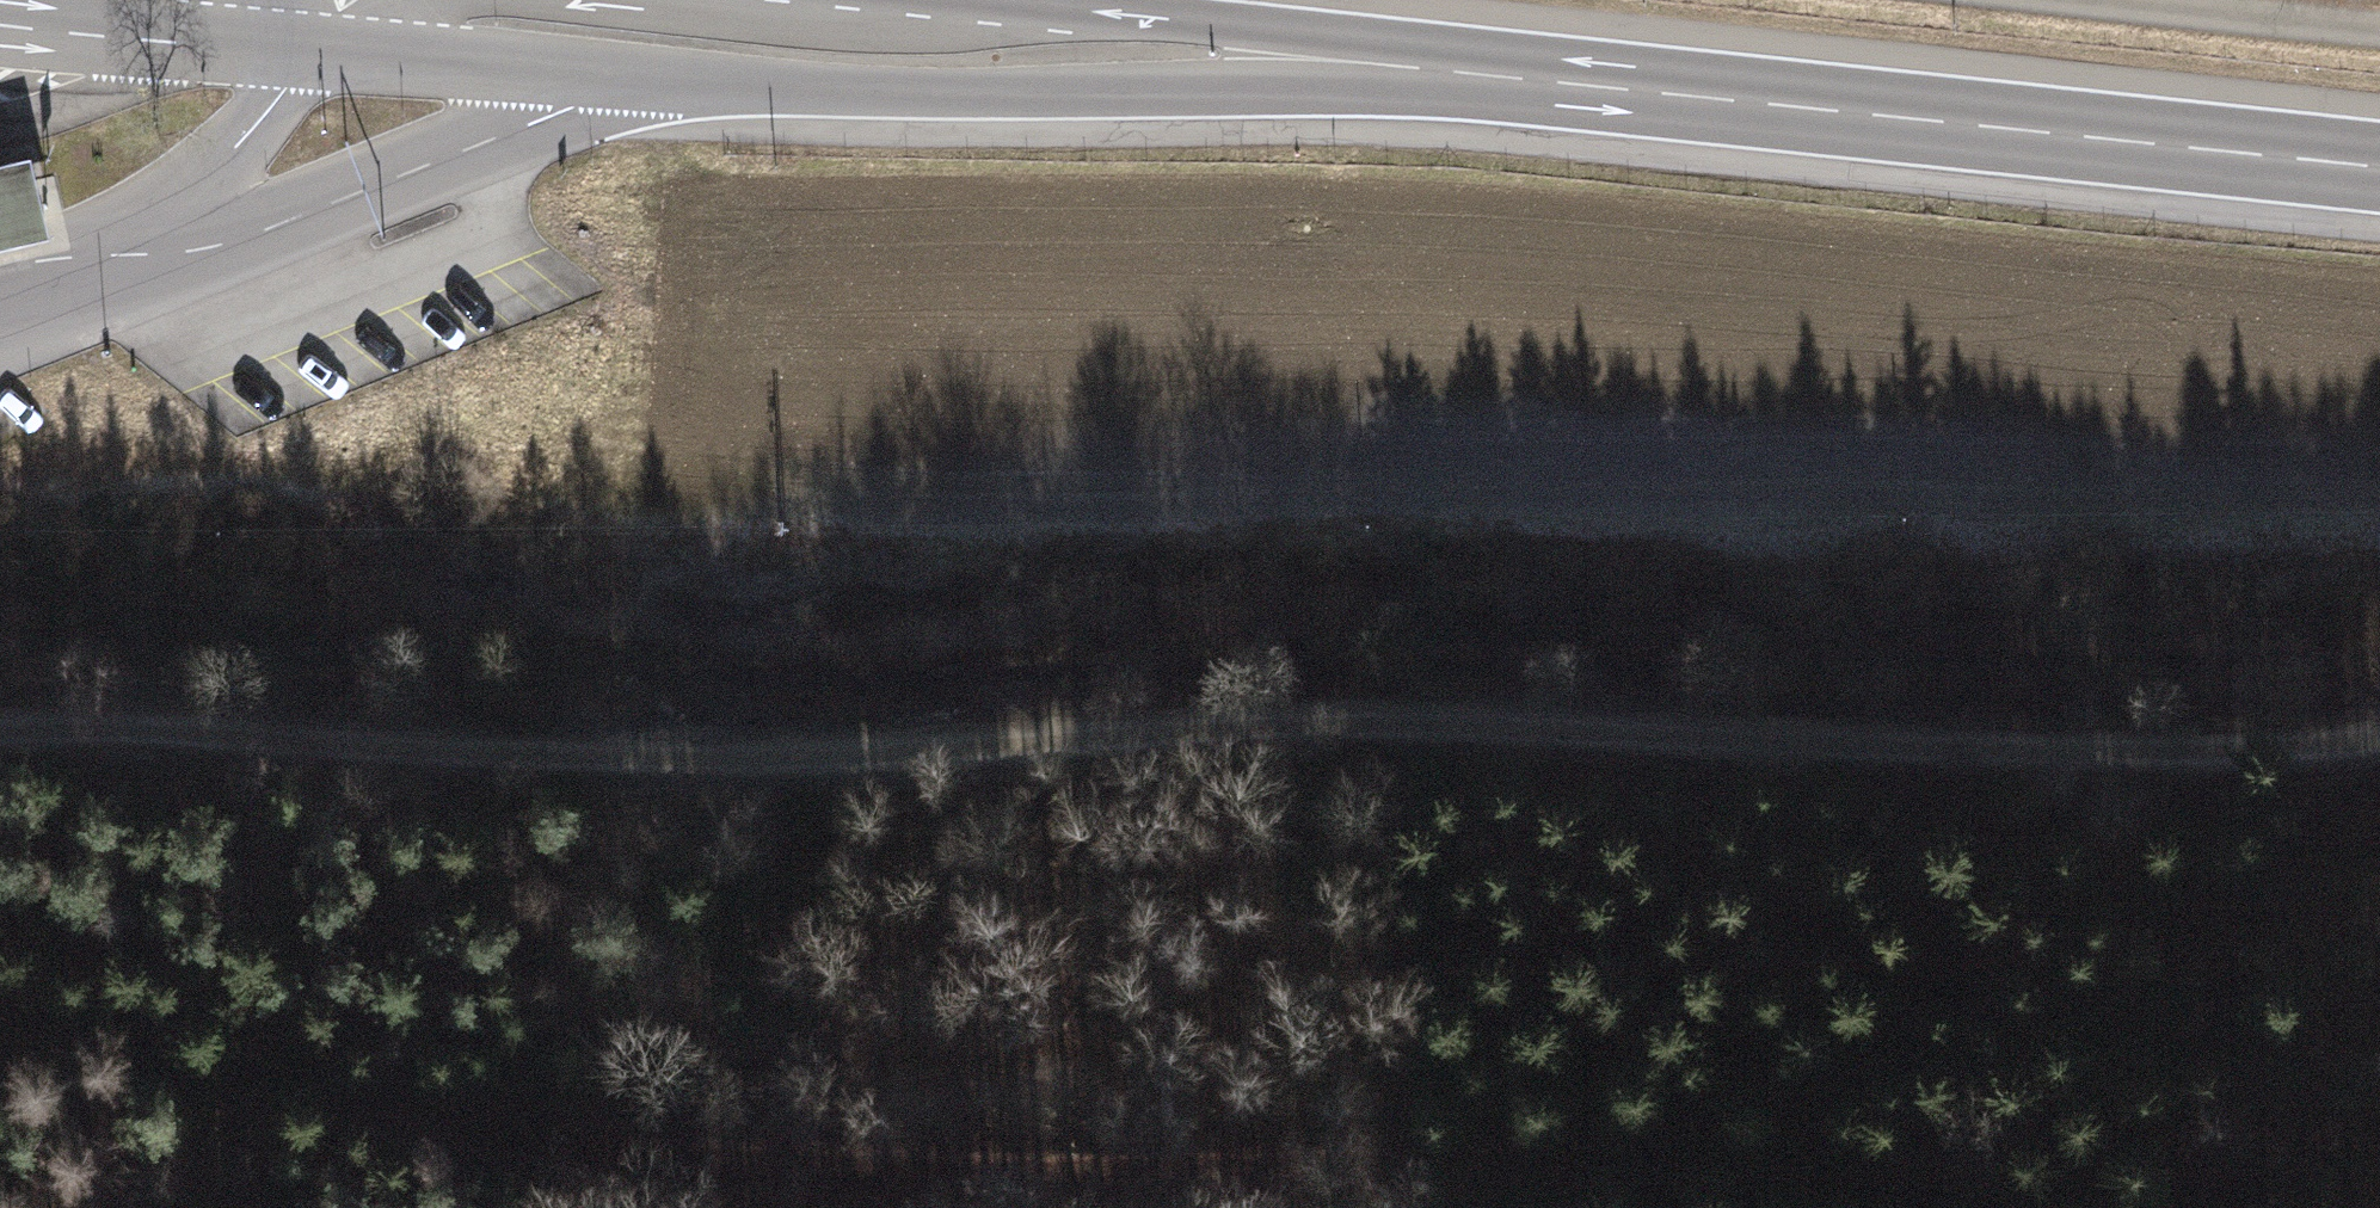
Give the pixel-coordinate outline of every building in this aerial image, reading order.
[(0,168),(0,223),(17,219),(5,167),(0,168)]
